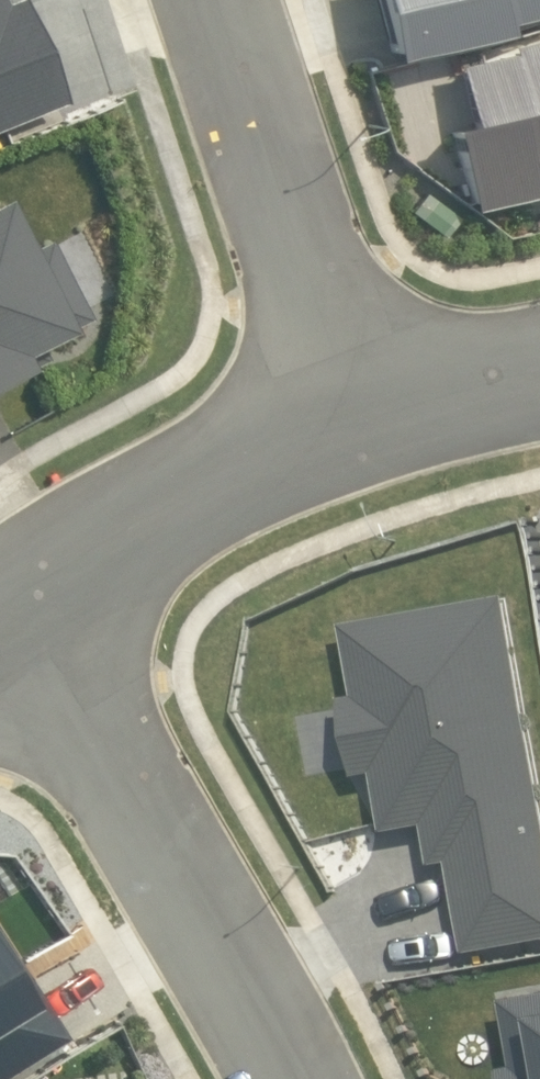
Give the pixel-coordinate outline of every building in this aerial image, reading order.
[(57,105),(17,2),(0,9),(0,129),(57,105)] [(441,119),(462,201),(522,185),(525,190),(539,186),(539,24),(495,36),(496,42),(445,55),(461,113),(441,119)] [(0,213),(0,383),(40,363),(33,349),(61,336),(0,213)] [(342,615),(355,688),(341,690),(354,766),(370,763),(381,822),(424,815),(432,854),(448,851),(465,943),(539,930),(539,769),(508,587),(342,615)] [(59,1028),(0,932),(0,1064),(59,1028)]
